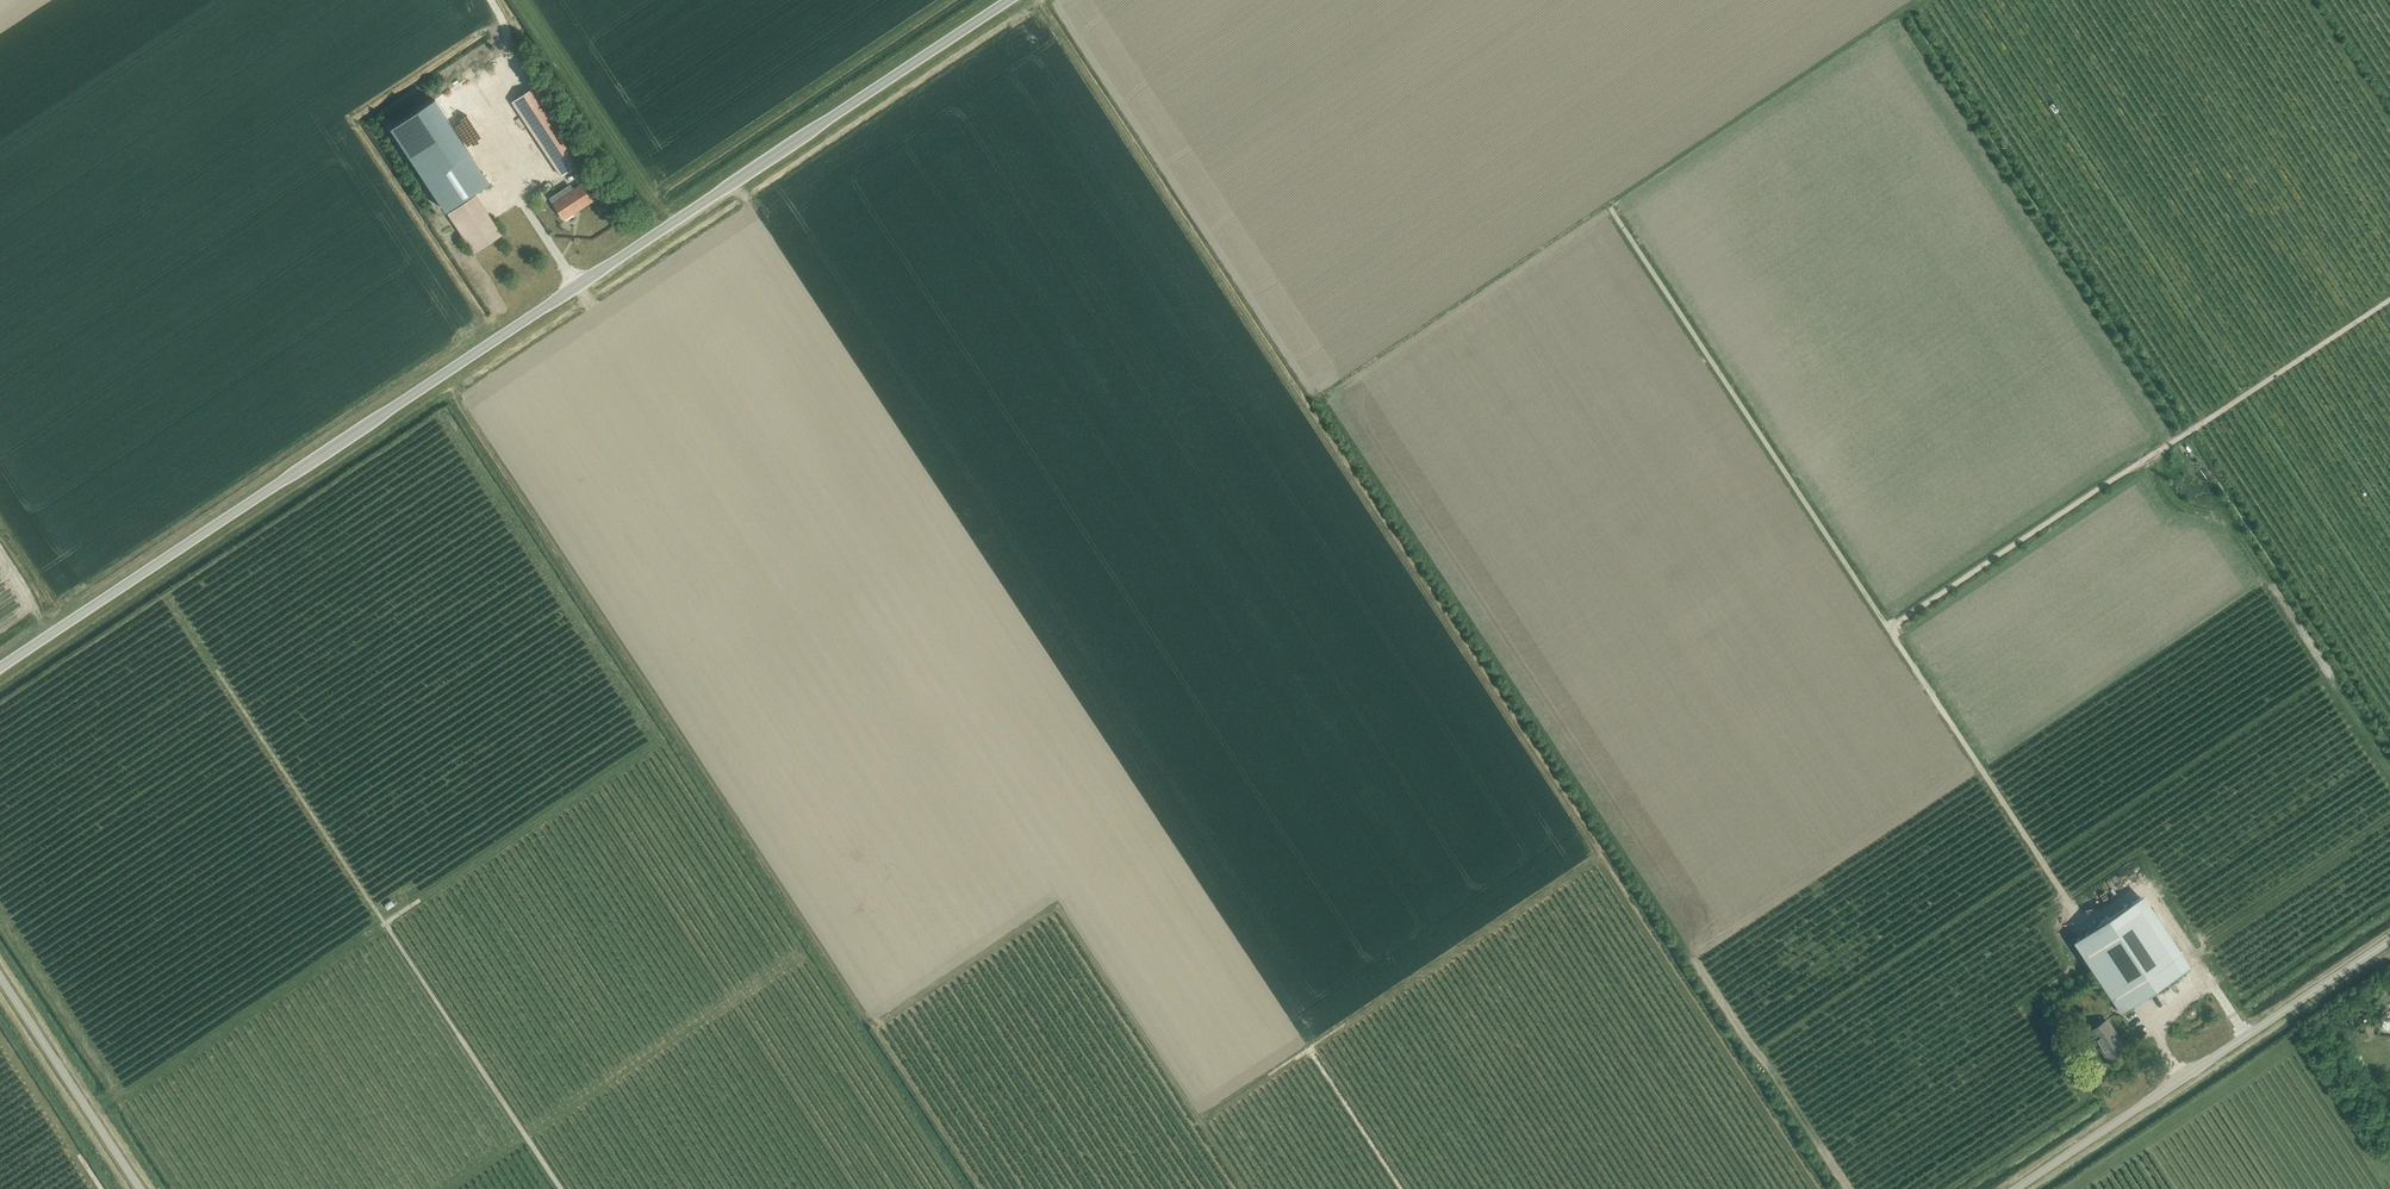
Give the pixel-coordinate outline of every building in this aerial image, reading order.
[(560,175),(584,159),(536,87),(512,102),(560,175)] [(490,183),(435,100),(392,128),(447,211),(490,183)] [(461,101),(449,104),(452,112),(463,109),(461,101)] [(569,192),(566,187),(557,193),(560,198),(553,203),(564,219),(592,200),(581,184),(569,192)] [(2121,1012),(2180,972),(2134,902),(2074,942),(2121,1012)] [(2108,1059),(2125,1048),(2106,1020),(2087,1033),(2093,1042),(2096,1039),(2108,1057),(2107,1058),(2108,1059)]
